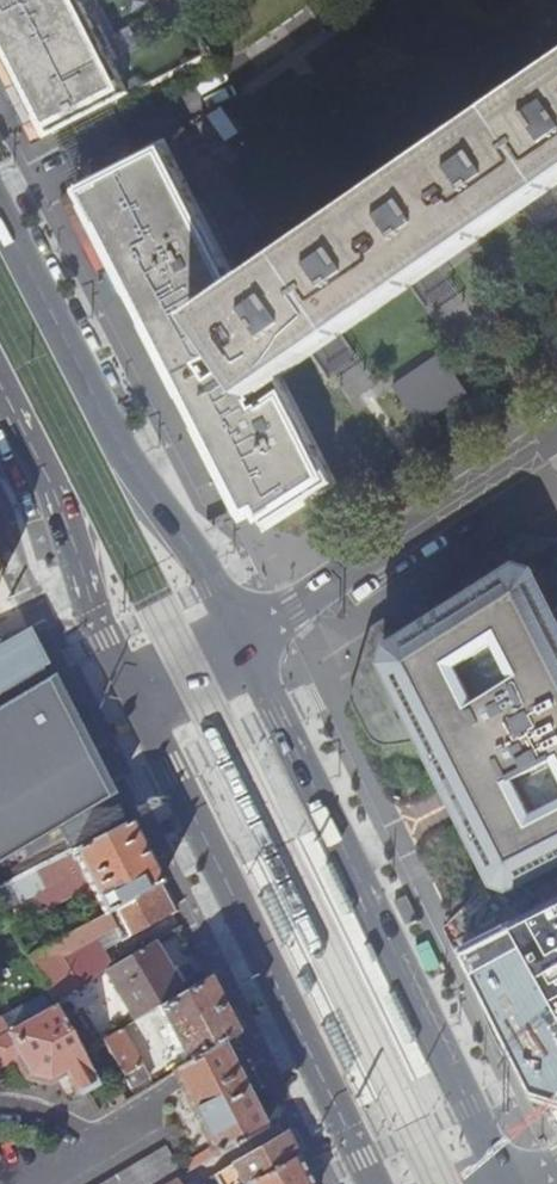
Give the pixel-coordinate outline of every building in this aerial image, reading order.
[(9,74),(42,138),(48,135),(52,144),(57,153),(213,71),(194,35),(169,48),(143,0),(0,0),(0,57),(9,74)] [(344,492),(282,370),(335,336),(427,269),(543,191),(556,181),(556,80),(244,296),(172,154),(82,200),(247,525),(263,517),(270,530),(344,492)] [(470,398),(444,360),(396,394),(422,431),(470,398)] [(556,544),(556,539),(520,536),(375,628),(363,668),(556,544)] [(533,944),(510,901),(513,893),(556,871),(556,544),(363,668),(351,707),(368,740),(374,747),(380,750),(385,751),(423,745),(443,785),(460,819),(496,889),(457,935),(460,941),(474,970),(533,944)] [(8,591),(0,575),(0,596),(8,591)] [(52,677),(41,655),(28,630),(0,645),(0,709),(52,677)] [(111,794),(55,829),(71,853),(127,824),(111,794)] [(106,915),(113,911),(159,886),(127,824),(71,853),(104,916),(106,915)] [(17,881),(0,889),(0,913),(26,960),(53,945),(17,881)] [(149,926),(173,913),(159,886),(113,911),(127,939),(148,928),(149,926)] [(110,923),(106,915),(104,916),(97,920),(101,928),(110,923)] [(51,1005),(75,991),(58,960),(99,936),(92,923),(53,945),(26,960),(44,993),(51,1005)] [(153,1010),(179,996),(151,944),(104,971),(133,1022),(153,1010)] [(218,1046),(235,1037),(206,980),(179,996),(153,1010),(168,1039),(162,1042),(165,1048),(172,1045),(183,1067),(218,1046)] [(44,993),(0,1019),(0,1021),(8,1035),(54,1010),(51,1005),(44,993)] [(0,1021),(0,1067),(17,1057),(27,1074),(44,1079),(60,1070),(75,1095),(95,1083),(54,1010),(8,1035),(0,1021)] [(119,1031),(101,1041),(128,1088),(146,1077),(119,1031)] [(186,1175),(260,1131),(242,1094),(243,1093),(236,1078),(234,1079),(232,1076),(218,1046),(183,1067),(171,1075),(184,1101),(207,1147),(178,1162),(186,1175)] [(116,1093),(104,1099),(110,1111),(122,1103),(116,1093)] [(297,1158),(285,1134),(203,1181),(204,1183),(251,1183),(297,1158)] [(179,1176),(163,1149),(104,1183),(166,1183),(179,1176)] [(297,1158),(251,1183),(311,1183),(297,1158)]
